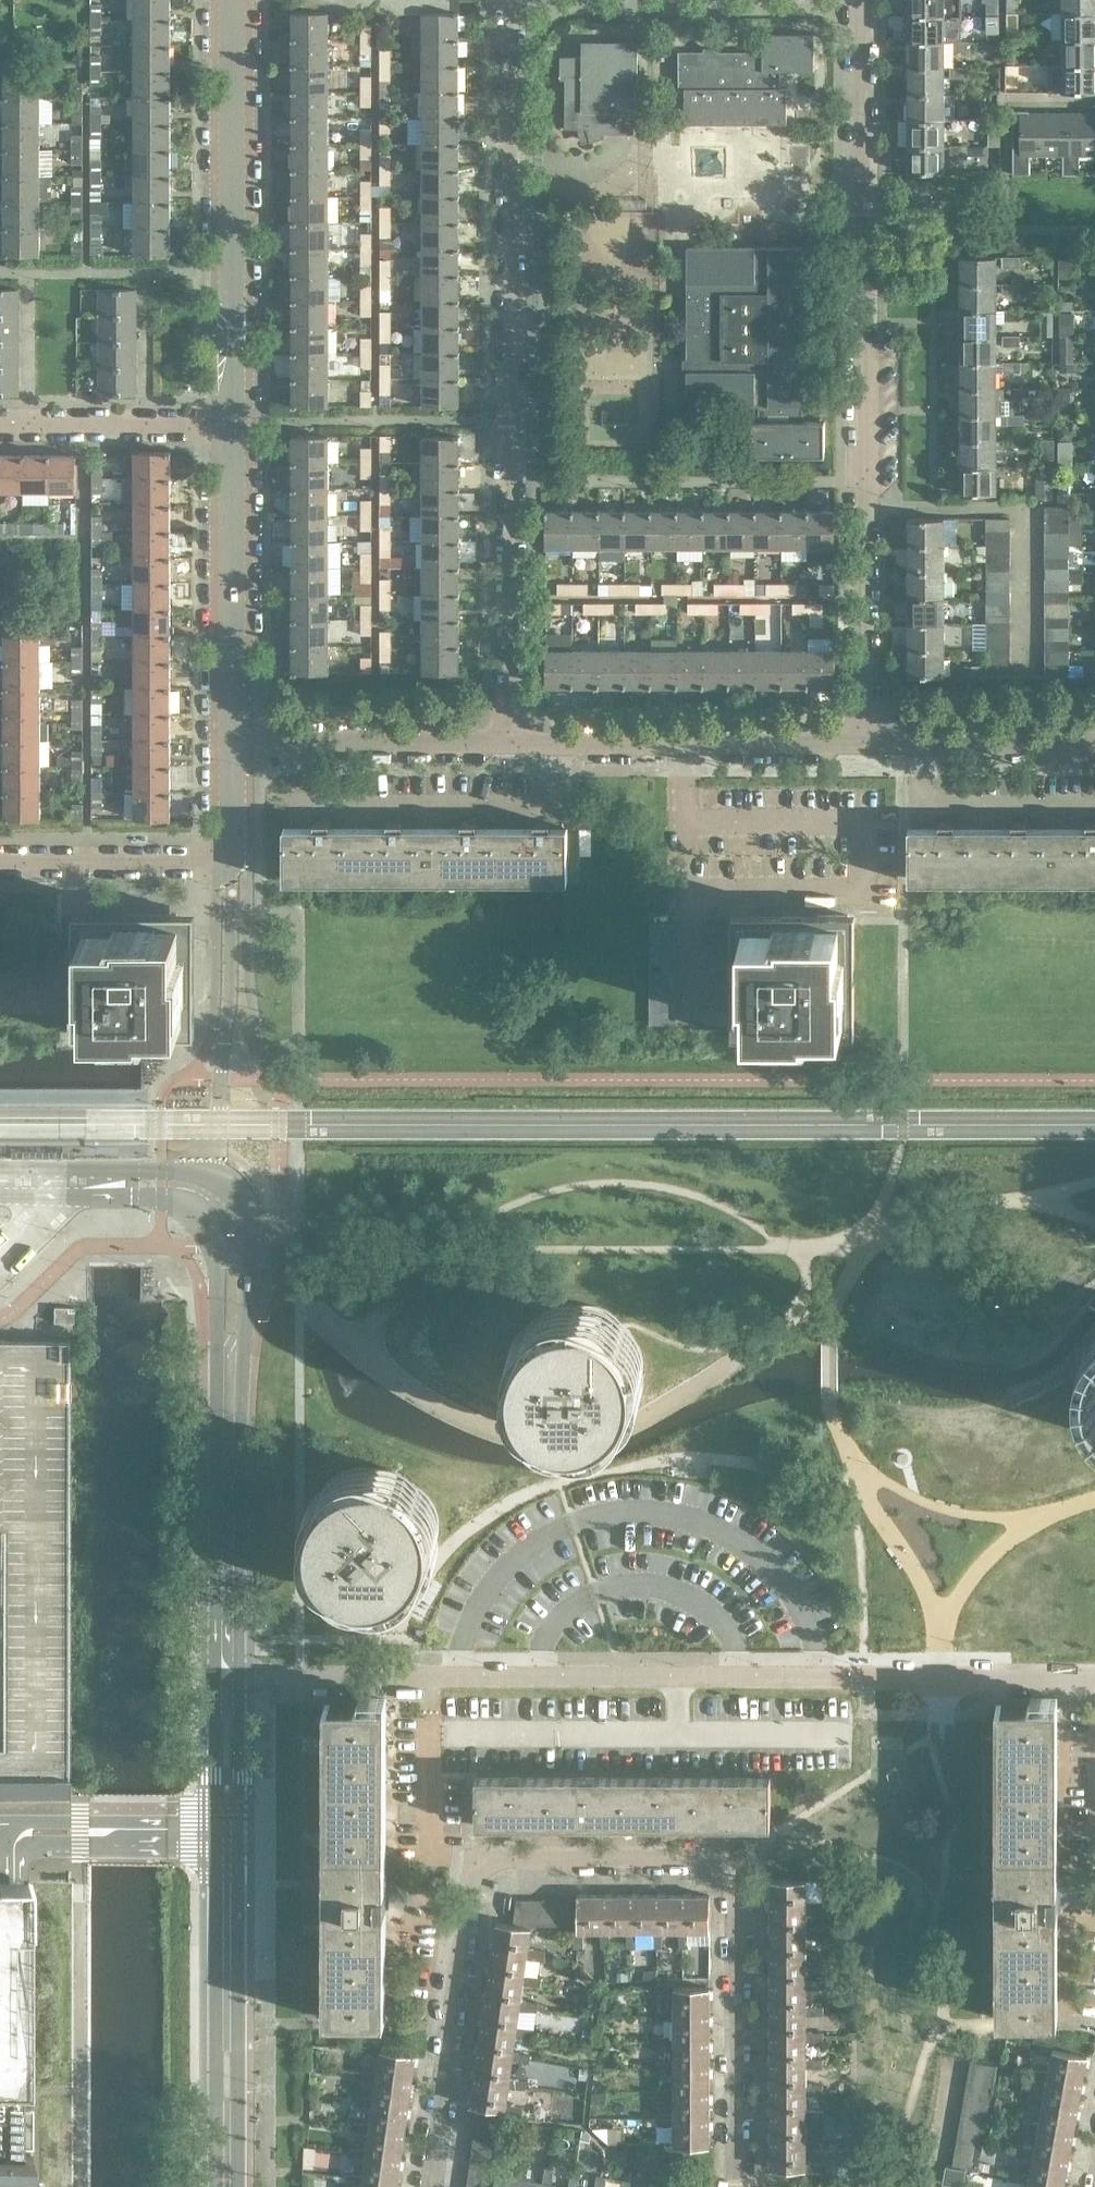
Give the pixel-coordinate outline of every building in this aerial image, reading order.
[(135,17),(171,17),(171,0),(135,0),(135,17)] [(303,11),(317,11),(317,0),(303,0),(303,11)] [(317,11),(329,11),(329,12),(330,12),(330,0),(317,0),(317,11)] [(330,12),(344,12),(344,0),(330,0),(330,12)] [(344,12),(356,12),(356,0),(344,0),(344,12)] [(356,12),(371,12),(373,12),(373,11),(370,11),(370,0),(356,0),(356,12)] [(397,0),(382,0),(382,11),(380,11),(380,12),(397,12),(397,0)] [(410,0),(397,0),(397,12),(410,12),(410,0)] [(422,0),(410,0),(410,12),(422,12),(422,0)] [(422,12),(423,12),(422,11),(436,11),(436,0),(422,0),(422,12)] [(436,11),(449,11),(449,0),(436,0),(436,11)] [(909,14),(961,14),(961,0),(909,0),(909,14)] [(1000,0),(986,0),(986,1),(986,13),(1000,13),(1000,0)] [(1006,12),(1018,12),(1018,0),(1006,0),(1006,12)] [(1063,12),(1094,12),(1094,0),(1063,0),(1063,12)] [(91,3),(91,17),(101,17),(101,3),(91,3)] [(293,11),(293,39),(329,38),(329,12),(329,11),(317,11),(303,11),(293,11)] [(423,12),(423,38),(460,39),(460,11),(449,11),(436,11),(422,11),(423,12)] [(1018,12),(1006,12),(1006,34),(1006,37),(1018,38),(1018,34),(1018,12)] [(1053,12),(1053,38),(1063,38),(1094,38),(1094,12),(1063,12),(1053,12)] [(961,14),(909,14),(909,40),(944,40),(950,40),(961,40),(961,14)] [(101,17),(91,17),(91,33),(101,32),(101,17)] [(135,17),(135,43),(171,43),(171,17),(135,17)] [(362,23),(362,39),(372,39),(372,23),(362,23)] [(703,51),(678,51),(679,90),(685,90),(685,123),(787,123),(787,87),(780,87),(780,70),(814,70),(814,34),(762,34),(762,51),(718,51),(718,57),(702,57),(703,51)] [(669,50),(670,36),(658,36),(658,50),(669,50)] [(329,38),(293,39),(293,64),(329,64),(329,38)] [(423,38),(423,64),(460,64),(460,39),(423,38)] [(1063,38),(1063,64),(1094,65),(1094,38),(1063,38)] [(372,39),(362,39),(362,53),(372,53),(372,39)] [(944,40),(909,40),(909,66),(944,67),(944,40)] [(967,40),(950,40),(950,50),(967,51),(967,40)] [(135,43),(135,69),(171,70),(171,43),(135,43)] [(566,79),(566,128),(578,128),(582,143),(590,140),(591,141),(606,137),(605,136),(604,136),(604,133),(634,133),(634,109),(636,109),(636,43),(584,43),(584,55),(561,56),(561,79),(566,79)] [(381,49),(381,64),(391,64),(391,49),(381,49)] [(1010,52),(1007,52),(1007,62),(1019,62),(1019,60),(1010,52)] [(91,55),(91,69),(101,69),(101,55),(91,55)] [(329,64),(293,64),(293,90),(329,90),(329,64)] [(391,64),(381,64),(381,79),(391,79),(391,64)] [(460,64),(423,64),(423,90),(460,90),(460,64)] [(1020,64),(1006,64),(1006,76),(1020,76),(1020,64)] [(1049,64),(1049,90),(1063,90),(1063,91),(1094,91),(1094,65),(1063,64),(1049,64)] [(944,67),(909,66),(909,92),(944,92),(944,67)] [(967,67),(950,67),(950,77),(967,77),(967,67)] [(4,69),(4,96),(41,96),(41,69),(4,69)] [(101,69),(91,69),(91,85),(101,85),(101,69)] [(135,69),(134,96),(171,96),(171,70),(135,69)] [(362,75),(362,90),(372,91),(372,75),(362,75)] [(84,81),(73,81),(73,96),(84,96),(84,81)] [(329,90),(293,90),(293,116),(329,116),(329,90)] [(372,91),(362,90),(362,105),(372,105),(372,91)] [(460,116),(460,90),(423,90),(423,117),(460,116)] [(944,92),(909,92),(909,118),(944,119),(954,119),(954,92),(944,92)] [(41,96),(4,96),(4,122),(41,122),(41,96)] [(84,96),(73,96),(73,111),(84,111),(84,96)] [(134,96),(134,122),(171,122),(171,96),(134,96)] [(381,101),(381,116),(391,116),(391,101),(381,101)] [(990,116),(990,104),(977,104),(977,116),(990,116)] [(101,107),(91,107),(91,122),(101,122),(101,107)] [(1029,119),(1029,112),(1029,110),(1013,110),(1013,119),(1029,119)] [(1013,146),(1013,174),(1029,174),(1029,155),(1046,155),(1046,113),(1029,112),(1029,119),(1029,126),(1029,133),(1029,139),(1029,146),(1013,146)] [(1071,113),(1046,113),(1046,155),(1063,154),(1063,174),(1071,174),(1071,113)] [(1071,113),(1071,174),(1079,174),(1079,155),(1094,155),(1094,113),(1071,113)] [(329,116),(293,116),(293,143),(329,143),(329,116)] [(391,116),(381,116),(381,131),(391,131),(391,116)] [(423,117),(423,143),(460,143),(460,116),(423,117)] [(944,119),(909,118),(909,144),(944,144),(944,119)] [(1001,118),(998,118),(988,118),(988,145),(1000,145),(1001,118)] [(41,122),(4,122),(4,148),(41,148),(41,122)] [(101,122),(91,122),(91,137),(101,137),(101,122)] [(134,122),(134,148),(171,148),(171,122),(134,122)] [(362,127),(362,143),(372,143),(372,127),(362,127)] [(672,129),(656,129),(655,139),(672,139),(672,129)] [(83,133),(73,133),(73,148),(83,148),(83,133)] [(293,143),(293,169),(329,169),(329,143),(293,143)] [(372,158),(372,143),(362,143),(362,157),(372,158)] [(423,143),(423,168),(460,169),(460,143),(423,143)] [(944,144),(909,144),(909,172),(944,172),(944,144)] [(967,144),(950,144),(950,155),(967,155),(967,144)] [(42,146),(43,187),(54,187),(53,146),(42,146)] [(982,146),(967,146),(967,155),(982,155),(982,146)] [(41,148),(4,148),(4,174),(41,174),(41,148)] [(83,148),(73,148),(73,164),(84,163),(83,148)] [(134,148),(134,174),(171,174),(171,148),(134,148)] [(380,153),(381,168),(391,169),(391,153),(380,153)] [(101,160),(91,160),(91,174),(101,175),(101,160)] [(391,169),(381,168),(381,183),(391,184),(391,169)] [(423,168),(423,195),(460,195),(460,169),(423,168)] [(329,169),(293,169),(293,195),(329,195),(329,169)] [(41,174),(4,174),(4,200),(41,200),(41,174)] [(101,175),(91,174),(91,190),(101,190),(101,175)] [(134,174),(134,201),(171,201),(171,174),(134,174)] [(362,180),(362,195),(372,195),(372,180),(362,180)] [(73,186),(73,200),(84,200),(84,186),(73,186)] [(329,195),(293,195),(293,221),(329,221),(329,195)] [(372,195),(362,195),(362,210),(372,210),(372,195)] [(423,195),(423,222),(460,221),(460,195),(423,195)] [(41,200),(4,200),(4,226),(41,226),(41,200)] [(84,200),(73,200),(73,216),(84,215),(84,200)] [(134,201),(134,226),(171,226),(171,201),(134,201)] [(799,201),(788,201),(788,209),(799,210),(799,201)] [(381,206),(380,221),(391,221),(391,206),(381,206)] [(91,212),(91,226),(101,226),(101,212),(91,212)] [(329,221),(293,221),(293,247),(329,247),(329,221)] [(391,221),(380,221),(380,236),(391,236),(391,221)] [(423,222),(423,247),(460,247),(460,221),(423,222)] [(41,226),(4,226),(4,253),(40,253),(41,226)] [(91,226),(91,242),(101,242),(101,226),(91,226)] [(134,226),(134,253),(171,253),(171,226),(134,226)] [(362,232),(362,247),(372,247),(372,232),(362,232)] [(73,238),(73,253),(83,253),(84,238),(73,238)] [(804,247),(687,246),(687,282),(687,360),(691,360),(691,370),(687,370),(687,406),(759,406),(759,421),(752,421),(752,456),(824,456),(825,421),(802,421),(802,406),(804,406),(804,247)] [(329,247),(293,247),(293,273),(329,273),(329,247)] [(372,247),(362,247),(362,262),(372,262),(372,247)] [(423,247),(423,273),(460,273),(460,247),(423,247)] [(962,256),(962,283),(996,283),(996,256),(962,256)] [(1003,256),(1002,266),(1020,266),(1020,256),(1003,256)] [(1070,256),(1060,256),(1059,269),(1070,269),(1070,256)] [(380,258),(380,273),(391,273),(391,258),(380,258)] [(329,273),(293,273),(293,299),(329,299),(329,273)] [(391,273),(380,273),(380,288),(391,288),(391,273)] [(460,273),(423,273),(423,299),(460,299),(460,273)] [(962,283),(961,309),(996,310),(996,283),(962,283)] [(1020,283),(1003,283),(1003,294),(1020,294),(1020,283)] [(362,284),(362,299),(372,299),(372,284),(362,284)] [(19,315),(19,288),(0,288),(0,315),(19,315)] [(100,288),(100,315),(136,315),(136,288),(100,288)] [(329,299),(293,299),(293,325),(329,325),(329,299)] [(372,299),(362,299),(362,314),(372,314),(372,299)] [(460,299),(423,299),(423,325),(460,325),(460,299)] [(1073,309),(1073,300),(1059,300),(1059,309),(1073,309)] [(961,309),(961,336),(996,336),(996,310),(961,309)] [(1040,335),(1052,335),(1052,309),(1040,309),(1040,335)] [(380,310),(380,325),(391,325),(391,310),(380,310)] [(1020,310),(1003,310),(1003,320),(1020,320),(1020,310)] [(1056,314),(1056,335),(1070,336),(1070,314),(1056,314)] [(0,315),(0,341),(19,341),(19,315),(0,315)] [(100,315),(100,341),(136,341),(136,315),(100,315)] [(329,325),(293,325),(293,351),(329,351),(329,325)] [(391,325),(380,325),(380,340),(391,341),(391,325)] [(460,351),(460,325),(423,325),(423,352),(460,351)] [(996,336),(961,336),(961,362),(996,362),(996,336)] [(1020,336),(1003,336),(1003,346),(1020,347),(1020,336)] [(362,337),(362,351),(372,351),(372,337),(362,337)] [(0,341),(0,367),(19,367),(19,341),(0,341)] [(100,341),(100,367),(136,367),(136,341),(100,341)] [(1056,344),(1056,361),(1070,361),(1070,344),(1056,344)] [(293,351),(293,377),(329,378),(329,351),(293,351)] [(372,351),(362,351),(362,367),(372,367),(372,351)] [(460,351),(423,352),(423,377),(460,377),(460,351)] [(1070,370),(1070,361),(1056,361),(1056,370),(1070,370)] [(996,362),(961,362),(961,388),(996,388),(996,362)] [(1030,362),(1002,362),(1002,372),(1029,372),(1030,362)] [(380,363),(380,378),(391,378),(391,363),(380,363)] [(0,367),(0,393),(19,393),(19,367),(0,367)] [(100,367),(100,394),(136,394),(136,367),(100,367)] [(92,369),(78,369),(78,379),(92,379),(92,369)] [(329,378),(293,377),(293,405),(329,405),(329,378)] [(423,377),(423,404),(423,405),(460,405),(460,377),(423,377)] [(391,378),(380,378),(380,393),(391,392),(391,378)] [(1067,387),(1057,387),(1057,401),(1067,401),(1067,387)] [(961,388),(961,414),(996,414),(996,388),(961,388)] [(362,390),(362,405),(372,405),(372,389),(362,390)] [(1020,389),(1003,389),(1003,399),(1020,399),(1020,389)] [(961,414),(961,440),(996,440),(996,414),(961,414)] [(1020,414),(1002,414),(1002,425),(1020,425),(1020,414)] [(1057,427),(1057,442),(1069,442),(1069,427),(1057,427)] [(293,435),(293,462),(329,462),(329,435),(293,435)] [(391,435),(380,435),(380,450),(391,450),(391,435)] [(460,436),(423,436),(423,462),(460,462),(460,436)] [(1054,458),(1054,438),(1041,438),(1041,459),(1054,458)] [(961,440),(961,466),(996,466),(996,440),(961,440)] [(1069,442),(1057,442),(1057,464),(1069,464),(1069,442)] [(673,444),(673,445),(673,456),(690,456),(690,444),(673,444)] [(361,448),(362,462),(372,462),(372,448),(361,448)] [(135,451),(135,477),(172,477),(172,451),(135,451)] [(23,491),(23,454),(0,454),(0,491),(23,491)] [(49,454),(23,454),(23,491),(49,491),(49,454)] [(76,454),(49,454),(49,491),(76,491),(76,454)] [(293,462),(293,488),(329,488),(329,462),(293,462)] [(372,462),(362,462),(362,477),(372,477),(372,462)] [(460,488),(460,462),(423,462),(423,488),(460,488)] [(102,463),(92,463),(92,476),(97,476),(97,478),(97,480),(102,480),(102,478),(102,463)] [(380,463),(380,489),(391,488),(391,463),(380,463)] [(996,466),(961,466),(961,493),(996,493),(996,466)] [(1054,492),(1055,467),(1041,467),(1042,492),(1054,492)] [(97,476),(92,476),(92,493),(102,493),(102,480),(97,480),(97,478),(97,476)] [(172,504),(172,477),(135,477),(135,504),(172,504)] [(1058,479),(1058,494),(1069,494),(1069,479),(1058,479)] [(293,488),(292,514),(329,515),(329,488),(293,488)] [(391,488),(380,489),(381,515),(391,515),(391,488)] [(460,488),(423,488),(423,514),(460,514),(460,488)] [(361,500),(362,514),(372,515),(372,500),(361,500)] [(172,504),(135,504),(135,530),(172,530),(172,504)] [(1045,506),(1045,518),(1069,518),(1069,505),(1045,506)] [(1082,508),(1069,508),(1069,518),(1082,518),(1082,508)] [(546,546),(546,547),(573,547),(572,510),(546,510),(546,546)] [(598,510),(572,510),(573,547),(599,547),(598,510)] [(625,510),(598,510),(599,547),(625,547),(625,510)] [(650,510),(625,510),(625,547),(651,547),(650,510)] [(677,511),(650,510),(651,547),(677,547),(677,511)] [(703,511),(677,511),(677,547),(703,547),(703,511)] [(729,511),(703,511),(703,547),(729,547),(729,511)] [(754,511),(729,511),(729,547),(754,547),(754,511)] [(781,511),(754,511),(754,547),(781,547),(781,511)] [(807,511),(781,511),(781,547),(808,547),(807,511)] [(835,511),(807,511),(808,547),(834,547),(835,511)] [(292,514),(292,540),(329,541),(329,515),(292,514)] [(372,515),(362,514),(362,529),(372,530),(372,515)] [(423,514),(411,514),(411,541),(423,541),(460,541),(460,514),(423,514)] [(92,515),(92,528),(97,528),(97,530),(97,532),(102,532),(102,530),(102,515),(92,515)] [(391,515),(381,515),(380,541),(391,541),(391,515)] [(909,518),(909,545),(944,545),(945,518),(909,518)] [(1011,518),(991,518),(991,527),(1011,527),(1011,518)] [(1045,518),(1045,530),(1069,530),(1069,518),(1045,518)] [(1082,518),(1069,518),(1069,530),(1069,531),(1082,531),(1082,518)] [(0,523),(0,533),(12,533),(12,523),(0,523)] [(35,523),(34,532),(49,533),(51,533),(51,528),(49,528),(47,528),(47,523),(35,523)] [(49,523),(47,523),(47,528),(49,528),(51,528),(51,533),(64,533),(64,532),(65,523),(49,523)] [(991,527),(987,527),(987,539),(1011,539),(1011,527),(991,527)] [(97,528),(92,528),(92,540),(92,545),(102,545),(102,532),(97,532),(97,530),(97,528)] [(172,530),(135,530),(135,556),(172,556),(172,530)] [(1045,530),(1045,543),(1069,542),(1069,531),(1069,530),(1045,530)] [(1011,539),(987,539),(987,551),(1011,550),(1011,539)] [(292,540),(292,566),(329,567),(329,541),(292,540)] [(362,552),(362,541),(347,541),(347,552),(362,552)] [(372,541),(362,541),(362,552),(372,552),(372,541)] [(391,541),(380,541),(380,556),(391,556),(391,541)] [(460,567),(460,541),(423,541),(423,567),(460,567)] [(1045,543),(1045,555),(1069,554),(1069,542),(1045,543)] [(944,545),(909,545),(909,571),(944,571),(944,545)] [(1011,550),(987,551),(987,562),(991,562),(1011,562),(1011,550)] [(1045,555),(1045,567),(1069,567),(1069,554),(1045,555)] [(172,556),(135,556),(135,583),(172,583),(172,556)] [(1011,562),(991,562),(991,571),(1011,570),(1011,562)] [(292,566),(292,592),(329,593),(329,567),(292,566)] [(460,567),(423,567),(423,593),(460,593),(460,567)] [(1045,567),(1045,578),(1069,579),(1069,571),(1069,567),(1045,567)] [(102,568),(92,568),(92,580),(97,580),(97,582),(97,584),(101,584),(101,582),(102,568)] [(362,570),(355,570),(355,593),(371,594),(371,581),(362,581),(362,570)] [(729,570),(729,585),(739,585),(739,570),(729,570)] [(1011,570),(991,571),(991,579),(1011,580),(1011,570)] [(944,571),(909,571),(909,597),(944,597),(944,571)] [(1082,571),(1069,571),(1069,579),(1069,582),(1082,582),(1082,571)] [(391,578),(380,578),(380,593),(391,593),(391,578)] [(1045,578),(1045,591),(1069,591),(1069,582),(1069,579),(1045,578)] [(1011,580),(991,579),(986,579),(987,591),(1011,591),(1011,580)] [(97,580),(92,580),(92,582),(92,598),(101,598),(101,584),(97,584),(97,582),(97,580)] [(172,583),(135,583),(135,609),(172,608),(172,583)] [(809,593),(819,593),(835,594),(835,583),(809,584),(809,593)] [(558,584),(558,593),(558,594),(573,594),(573,584),(558,584)] [(573,584),(573,594),(588,594),(588,585),(573,584)] [(599,594),(625,594),(625,584),(599,584),(599,594)] [(625,584),(625,594),(651,594),(651,584),(625,584)] [(677,594),(676,584),(662,584),(662,594),(677,594)] [(692,584),(676,584),(677,594),(692,594),(692,584)] [(729,594),(729,585),(714,584),(714,594),(729,594)] [(739,585),(729,585),(729,594),(744,594),(744,585),(739,585)] [(781,585),(766,585),(766,594),(781,594),(781,585)] [(781,585),(781,594),(796,595),(797,585),(781,585)] [(1011,591),(987,591),(987,603),(1011,602),(1011,591)] [(1069,591),(1045,591),(1045,603),(1069,603),(1069,591)] [(292,592),(292,618),(329,619),(329,593),(292,592)] [(391,608),(391,593),(380,593),(380,608),(391,608)] [(460,593),(423,593),(423,619),(460,619),(460,593)] [(909,597),(909,623),(944,623),(944,597),(909,597)] [(1011,602),(987,603),(987,615),(990,615),(1011,614),(1011,602)] [(546,603),(546,613),(561,613),(561,603),(546,603)] [(599,603),(584,603),(584,613),(599,613),(599,603)] [(614,603),(599,603),(599,613),(614,613),(614,603)] [(651,613),(651,603),(636,603),(636,613),(651,613)] [(666,603),(651,603),(651,613),(666,613),(666,603)] [(703,613),(703,603),(688,603),(688,613),(703,613)] [(718,603),(703,603),(703,613),(718,613),(718,603)] [(740,613),(755,613),(755,603),(740,603),(740,613)] [(755,603),(755,613),(770,613),(770,603),(755,603)] [(1069,603),(1045,603),(1045,615),(1069,614),(1069,603)] [(808,613),(808,604),(793,604),(793,613),(808,613)] [(823,604),(808,604),(808,613),(822,613),(823,604)] [(372,605),(361,605),(361,619),(372,619),(372,605)] [(172,608),(135,609),(135,635),(171,635),(172,608)] [(1011,614),(990,615),(990,623),(1011,623),(1011,614)] [(1069,614),(1045,615),(1045,627),(1069,627),(1069,614)] [(292,618),(292,645),(329,645),(329,619),(292,618)] [(102,620),(92,619),(92,632),(97,632),(97,634),(97,636),(102,636),(102,634),(102,620)] [(372,619),(361,619),(361,635),(372,635),(372,619)] [(460,619),(423,619),(423,645),(460,645),(460,619)] [(909,623),(909,649),(944,649),(944,623),(909,623)] [(1011,623),(990,623),(990,631),(1011,631),(1011,623)] [(1045,627),(1045,638),(1069,639),(1069,627),(1045,627)] [(380,630),(380,645),(391,645),(391,631),(380,630)] [(1011,631),(990,631),(987,631),(987,643),(1011,643),(1011,631)] [(97,632),(92,632),(92,634),(92,650),(102,650),(102,636),(97,636),(97,634),(97,632)] [(3,633),(3,660),(40,661),(40,634),(3,633)] [(171,635),(135,635),(135,660),(171,661),(171,635)] [(833,637),(808,638),(808,650),(808,686),(835,686),(835,649),(833,649),(833,637)] [(1045,638),(1045,651),(1069,651),(1069,639),(1045,638)] [(1011,643),(987,643),(987,655),(1011,655),(1011,643)] [(329,645),(292,645),(292,672),(329,672),(329,645)] [(391,645),(380,645),(380,661),(391,660),(391,645)] [(460,645),(423,645),(423,672),(460,672),(460,645)] [(73,646),(73,660),(83,660),(83,646),(73,646)] [(944,649),(909,649),(909,676),(944,676),(944,649)] [(573,650),(546,650),(546,686),(573,686),(573,650)] [(573,650),(573,686),(599,687),(599,650),(573,650)] [(625,650),(599,650),(599,687),(625,687),(625,650)] [(651,650),(625,650),(625,687),(651,687),(651,650)] [(677,687),(677,650),(651,650),(651,687),(677,687)] [(677,650),(677,687),(703,687),(703,650),(677,650)] [(729,650),(703,650),(703,687),(729,687),(729,650)] [(755,650),(729,650),(729,687),(755,687),(755,650)] [(755,650),(755,687),(781,687),(781,650),(755,650)] [(808,650),(781,650),(781,687),(808,686),(808,650)] [(1045,651),(1045,663),(1069,663),(1069,651),(1045,651)] [(1011,655),(987,655),(986,667),(991,667),(1011,667),(1011,655)] [(361,657),(361,671),(361,672),(372,672),(372,657),(361,657)] [(40,661),(3,660),(3,685),(40,685),(40,661)] [(83,660),(73,660),(73,676),(83,676),(83,660)] [(171,661),(135,660),(135,687),(171,687),(171,661)] [(1045,663),(1045,674),(1045,676),(1069,675),(1069,663),(1045,663)] [(1082,663),(1069,663),(1069,675),(1081,676),(1082,663)] [(982,674),(982,664),(962,664),(962,674),(982,674)] [(1011,667),(991,667),(991,676),(1011,676),(1011,667)] [(92,673),(92,685),(97,685),(97,687),(97,689),(102,689),(102,687),(102,672),(92,673)] [(40,685),(3,685),(4,713),(40,713),(40,687),(40,685)] [(92,687),(92,702),(102,702),(102,689),(97,689),(97,687),(97,685),(92,685),(92,687)] [(135,687),(135,713),(171,713),(171,687),(135,687)] [(83,698),(73,698),(73,714),(78,714),(78,713),(78,711),(83,711),(83,698)] [(78,714),(73,714),(73,728),(83,728),(83,713),(83,711),(78,711),(78,713),(78,714)] [(40,713),(4,713),(4,739),(4,740),(40,739),(40,713)] [(135,713),(134,739),(171,739),(171,713),(135,713)] [(92,724),(92,737),(97,737),(97,739),(97,741),(102,741),(102,739),(102,724),(92,724)] [(92,739),(92,755),(102,755),(102,741),(97,741),(97,739),(97,737),(92,737),(92,739)] [(40,739),(4,740),(4,765),(41,765),(40,739)] [(171,739),(134,739),(134,766),(171,767),(171,765),(171,739)] [(83,750),(73,750),(73,767),(78,767),(78,765),(78,763),(83,763),(83,750)] [(78,767),(73,767),(73,780),(83,780),(83,765),(83,763),(78,763),(78,765),(78,767)] [(41,765),(4,765),(4,791),(41,791),(41,765)] [(171,767),(134,766),(134,791),(171,791),(171,767)] [(92,777),(92,789),(97,789),(97,791),(97,793),(102,793),(102,791),(102,777),(92,777)] [(92,791),(92,807),(93,807),(102,807),(102,793),(97,793),(97,791),(97,789),(92,789),(92,791)] [(41,791),(4,791),(4,818),(41,818),(41,817),(41,791)] [(134,791),(134,818),(171,818),(171,791),(134,791)] [(73,817),(83,818),(83,803),(73,803),(73,817)] [(315,827),(285,827),(285,877),(359,877),(359,827),(330,827),(330,822),(315,821),(315,827)] [(388,827),(359,827),(359,877),(432,877),(432,827),(403,827),(403,822),(388,822),(388,827)] [(462,828),(432,827),(432,877),(506,878),(506,828),(477,827),(477,822),(462,822),(462,828)] [(535,828),(506,828),(506,878),(567,878),(567,828),(550,828),(550,822),(535,822),(535,828)] [(939,828),(909,828),(909,878),(983,878),(983,828),(954,828),(954,822),(939,822),(939,828)] [(1012,828),(983,828),(983,878),(1057,878),(1057,828),(1027,828),(1027,822),(1013,822),(1012,828)] [(1057,828),(1057,878),(1094,878),(1094,822),(1086,822),(1086,828),(1057,828)] [(591,854),(591,828),(580,828),(580,854),(591,854)] [(104,913),(74,912),(74,1034),(195,1034),(196,912),(124,913),(104,913)] [(854,913),(732,913),(732,924),(733,924),(733,936),(733,949),(733,961),(733,974),(733,986),(733,999),(733,1011),(733,1023),(732,1035),(855,1035),(854,913)] [(650,924),(650,936),(676,936),(676,923),(650,924)] [(706,924),(706,936),(733,936),(733,924),(732,924),(706,924)] [(650,936),(650,949),(676,949),(676,936),(650,936)] [(706,936),(706,949),(733,949),(733,936),(706,936)] [(650,949),(650,961),(676,961),(676,949),(650,949)] [(706,949),(706,961),(733,961),(733,949),(706,949)] [(650,961),(650,974),(676,974),(676,961),(650,961)] [(706,961),(706,974),(733,974),(733,961),(706,961)] [(650,974),(650,986),(676,986),(676,974),(650,974)] [(706,974),(706,986),(733,986),(733,974),(706,974)] [(650,986),(650,999),(676,999),(676,986),(650,986)] [(706,986),(706,999),(733,999),(733,986),(706,986)] [(650,999),(650,1012),(676,1011),(676,999),(650,999)] [(706,999),(706,1012),(733,1011),(733,999),(706,999)] [(650,1012),(650,1024),(676,1023),(676,1011),(650,1012)] [(706,1012),(706,1023),(733,1023),(733,1011),(706,1012)] [(73,1306),(53,1306),(53,1321),(73,1321),(73,1306)] [(627,1341),(620,1331),(609,1322),(597,1315),(584,1312),(570,1312),(556,1314),(543,1320),(532,1329),(524,1340),(518,1353),(515,1367),(516,1381),(520,1394),(527,1406),(536,1417),(548,1424),(561,1429),(575,1431),(588,1430),(589,1430),(600,1425),(611,1419),(620,1411),(627,1401),(632,1389),(635,1377),(635,1365),(632,1353),(627,1341)] [(0,1339),(0,1794),(69,1794),(70,1339),(0,1339)] [(1084,1377),(1085,1381),(1085,1385),(1086,1390),(1087,1394),(1088,1399),(1090,1403),(1092,1407),(1094,1411),(1094,1343),(1093,1346),(1091,1350),(1089,1354),(1087,1359),(1086,1363),(1085,1368),(1085,1372),(1084,1377)] [(390,1476),(377,1473),(364,1474),(350,1477),(338,1483),(328,1492),(320,1502),(314,1515),(312,1528),(312,1541),(315,1554),(322,1566),(330,1577),(341,1585),(353,1590),(367,1593),(380,1592),(393,1589),(405,1582),(415,1573),(423,1562),(428,1550),(431,1537),(430,1524),(427,1511),(421,1500),(412,1490),(402,1482),(390,1476)] [(326,1703),(331,1703),(331,2016),(325,2016),(325,2017),(386,2018),(386,2016),(386,1906),(387,1906),(387,1886),(386,1886),(387,1702),(325,1702),(326,1703)] [(1057,1702),(996,1702),(996,1704),(1001,1704),(1002,2016),(997,2016),(997,2018),(1057,2018),(1057,2016),(1057,1907),(1058,1907),(1057,1887),(1057,1702)] [(554,1776),(476,1776),(476,1824),(554,1824),(554,1776)] [(554,1776),(554,1824),(627,1824),(627,1776),(554,1776)] [(627,1776),(627,1824),(700,1824),(700,1776),(627,1776)] [(700,1776),(700,1824),(771,1825),(771,1776),(700,1776)] [(771,1878),(771,1906),(807,1906),(807,1910),(824,1909),(825,1901),(807,1900),(807,1879),(771,1878)] [(31,2037),(31,1926),(29,1926),(29,1881),(13,1881),(0,1881),(0,2186),(31,2186),(31,2037)] [(605,1894),(578,1894),(578,1929),(574,1929),(574,1946),(583,1946),(583,1929),(600,1929),(605,1929),(605,1894)] [(605,1929),(600,1929),(601,1946),(610,1946),(610,1929),(626,1929),(631,1929),(631,1894),(605,1894),(605,1929)] [(631,1929),(626,1929),(627,1946),(635,1946),(635,1929),(652,1929),(657,1929),(657,1894),(631,1894),(631,1929)] [(657,1929),(652,1929),(653,1946),(662,1946),(661,1929),(678,1929),(683,1929),(683,1894),(657,1894),(657,1929)] [(683,1929),(678,1929),(680,1946),(688,1946),(688,1929),(710,1929),(710,1894),(683,1894),(683,1929)] [(517,1897),(513,1923),(531,1926),(532,1924),(531,1924),(531,1897),(517,1897)] [(544,1898),(531,1897),(531,1924),(532,1924),(544,1924),(544,1898)] [(544,1898),(544,1924),(557,1924),(557,1898),(544,1898)] [(557,1898),(557,1924),(571,1924),(571,1898),(557,1898)] [(771,1906),(771,1932),(807,1933),(807,1936),(824,1934),(824,1927),(807,1927),(807,1910),(807,1906),(771,1906)] [(496,1921),(492,1947),(527,1952),(527,1957),(544,1958),(545,1950),(528,1947),(531,1926),(513,1923),(496,1921)] [(771,1932),(771,1958),(807,1958),(807,1963),(824,1961),(824,1952),(807,1952),(807,1936),(807,1933),(771,1932)] [(492,1947),(489,1973),(524,1978),(523,1982),(540,1985),(541,1976),(525,1973),(527,1957),(527,1952),(492,1947)] [(771,1958),(771,1984),(807,1984),(807,1989),(824,1988),(824,1979),(807,1979),(807,1963),(807,1958),(771,1958)] [(644,1977),(657,1977),(657,1969),(644,1969),(644,1977)] [(489,1973),(485,1999),(520,2004),(519,2009),(537,2010),(538,2001),(521,1999),(523,1982),(524,1978),(489,1973)] [(657,1982),(657,1983),(657,1992),(674,1992),(674,2008),(674,2013),(710,2013),(710,1986),(674,1986),(674,1982),(657,1982)] [(771,1984),(771,2010),(806,2010),(807,2015),(824,2013),(824,2005),(807,2005),(807,1989),(807,1984),(771,1984)] [(485,1999),(481,2026),(517,2031),(516,2035),(533,2036),(534,2028),(517,2025),(519,2009),(520,2004),(485,1999)] [(674,2013),(674,2008),(657,2010),(657,2018),(674,2018),(674,2034),(674,2039),(710,2039),(710,2013),(674,2013)] [(771,2010),(771,2035),(807,2036),(806,2040),(824,2039),(823,2031),(807,2031),(807,2015),(806,2010),(771,2010)] [(481,2026),(478,2052),(513,2057),(512,2060),(529,2062),(530,2054),(514,2051),(516,2035),(517,2031),(481,2026)] [(674,2039),(674,2034),(657,2035),(657,2044),(674,2044),(674,2060),(674,2065),(710,2065),(710,2039),(674,2039)] [(771,2035),(771,2062),(806,2062),(806,2067),(824,2066),(823,2057),(807,2057),(806,2040),(807,2036),(771,2035)] [(382,2048),(382,2044),(365,2041),(364,2051),(380,2053),(378,2070),(378,2075),(412,2080),(416,2053),(382,2048)] [(1052,2055),(1048,2070),(1048,2074),(1082,2080),(1087,2054),(1053,2048),(1053,2045),(1036,2042),(1035,2051),(1052,2055)] [(478,2052),(474,2077),(509,2082),(509,2087),(526,2087),(527,2079),(510,2077),(512,2060),(513,2057),(478,2052)] [(674,2070),(674,2086),(674,2091),(710,2092),(710,2065),(674,2065),(674,2060),(657,2062),(657,2070),(674,2070)] [(971,2061),(968,2074),(994,2078),(997,2066),(971,2061)] [(771,2062),(771,2088),(806,2088),(806,2094),(823,2092),(823,2084),(807,2083),(806,2067),(806,2062),(771,2062)] [(1047,2080),(1044,2096),(1044,2100),(1078,2106),(1082,2080),(1048,2074),(1048,2070),(1031,2068),(1030,2076),(1047,2080)] [(378,2075),(378,2070),(361,2069),(360,2077),(376,2079),(374,2096),(373,2100),(408,2105),(412,2080),(378,2075)] [(579,2079),(587,2080),(588,2070),(581,2069),(579,2079)] [(968,2074),(966,2086),(992,2091),(994,2078),(968,2074)] [(474,2077),(470,2104),(505,2109),(505,2112),(522,2115),(523,2105),(506,2103),(509,2087),(509,2082),(474,2077)] [(674,2096),(674,2112),(674,2118),(710,2118),(710,2092),(674,2091),(674,2086),(657,2087),(657,2096),(674,2096)] [(966,2086),(964,2099),(990,2104),(992,2091),(966,2086)] [(771,2088),(771,2114),(806,2114),(806,2120),(823,2118),(823,2110),(806,2110),(806,2094),(806,2088),(771,2088)] [(606,2099),(606,2091),(593,2091),(592,2100),(606,2099)] [(1044,2100),(1044,2096),(1026,2094),(1025,2102),(1042,2106),(1040,2121),(1039,2126),(1073,2132),(1078,2106),(1044,2100)] [(373,2105),(371,2122),(370,2126),(405,2131),(408,2105),(373,2100),(374,2096),(357,2095),(356,2102),(373,2105)] [(964,2099),(961,2112),(987,2117),(990,2104),(964,2099)] [(674,2118),(674,2112),(657,2114),(657,2123),(674,2123),(674,2144),(710,2144),(710,2118),(674,2118)] [(961,2112),(959,2125),(985,2130),(987,2117),(961,2112)] [(806,2114),(771,2114),(771,2141),(806,2141),(806,2145),(823,2143),(823,2136),(806,2136),(806,2120),(806,2114)] [(476,2116),(474,2130),(500,2134),(502,2120),(476,2116)] [(1039,2126),(1040,2121),(1022,2120),(1021,2127),(1038,2131),(1035,2146),(1034,2151),(1068,2158),(1073,2132),(1039,2126)] [(369,2131),(367,2148),(366,2152),(401,2157),(405,2131),(370,2126),(371,2122),(353,2121),(353,2129),(369,2131)] [(959,2125),(956,2138),(983,2143),(985,2130),(959,2125)] [(607,2126),(592,2127),(608,2142),(607,2126)] [(857,2140),(857,2129),(857,2126),(853,2126),(848,2126),(848,2140),(853,2140),(857,2140)] [(500,2134),(474,2130),(473,2143),(499,2146),(500,2134)] [(956,2138),(954,2151),(980,2156),(983,2143),(956,2138)] [(771,2141),(770,2167),(806,2168),(806,2171),(823,2171),(823,2162),(806,2161),(806,2145),(806,2141),(771,2141)] [(473,2143),(471,2156),(497,2160),(499,2146),(473,2143)] [(1033,2158),(1030,2173),(1029,2177),(1064,2184),(1068,2158),(1034,2151),(1035,2146),(1018,2145),(1016,2153),(1033,2158)] [(366,2157),(363,2173),(363,2178),(398,2183),(401,2157),(366,2152),(367,2148),(350,2146),(349,2155),(366,2157)] [(952,2164),(966,2167),(978,2169),(980,2156),(954,2151),(952,2164)] [(471,2156),(469,2168),(495,2172),(497,2160),(471,2156)] [(979,2161),(978,2169),(988,2171),(989,2163),(979,2161)] [(522,2179),(526,2180),(528,2163),(520,2162),(517,2178),(496,2175),(494,2186),(521,2186),(522,2179)] [(945,2163),(942,2181),(963,2185),(966,2167),(952,2164),(945,2163)] [(521,2186),(547,2186),(548,2184),(553,2184),(554,2167),(545,2166),(543,2182),(526,2180),(522,2179),(521,2186)] [(469,2168),(467,2181),(494,2186),(496,2175),(495,2175),(495,2172),(469,2168)] [(571,2170),(569,2186),(553,2184),(548,2184),(547,2186),(578,2186),(580,2171),(571,2170)] [(1027,2186),(1063,2186),(1064,2184),(1029,2177),(1030,2173),(1013,2170),(1011,2179),(1028,2183),(1027,2186)] [(363,2173),(346,2172),(345,2181),(362,2183),(361,2186),(397,2186),(398,2183),(363,2178),(363,2173)] [(605,2176),(597,2174),(595,2186),(604,2186),(605,2176)] [(631,2180),(623,2178),(621,2186),(630,2186),(631,2180)]
